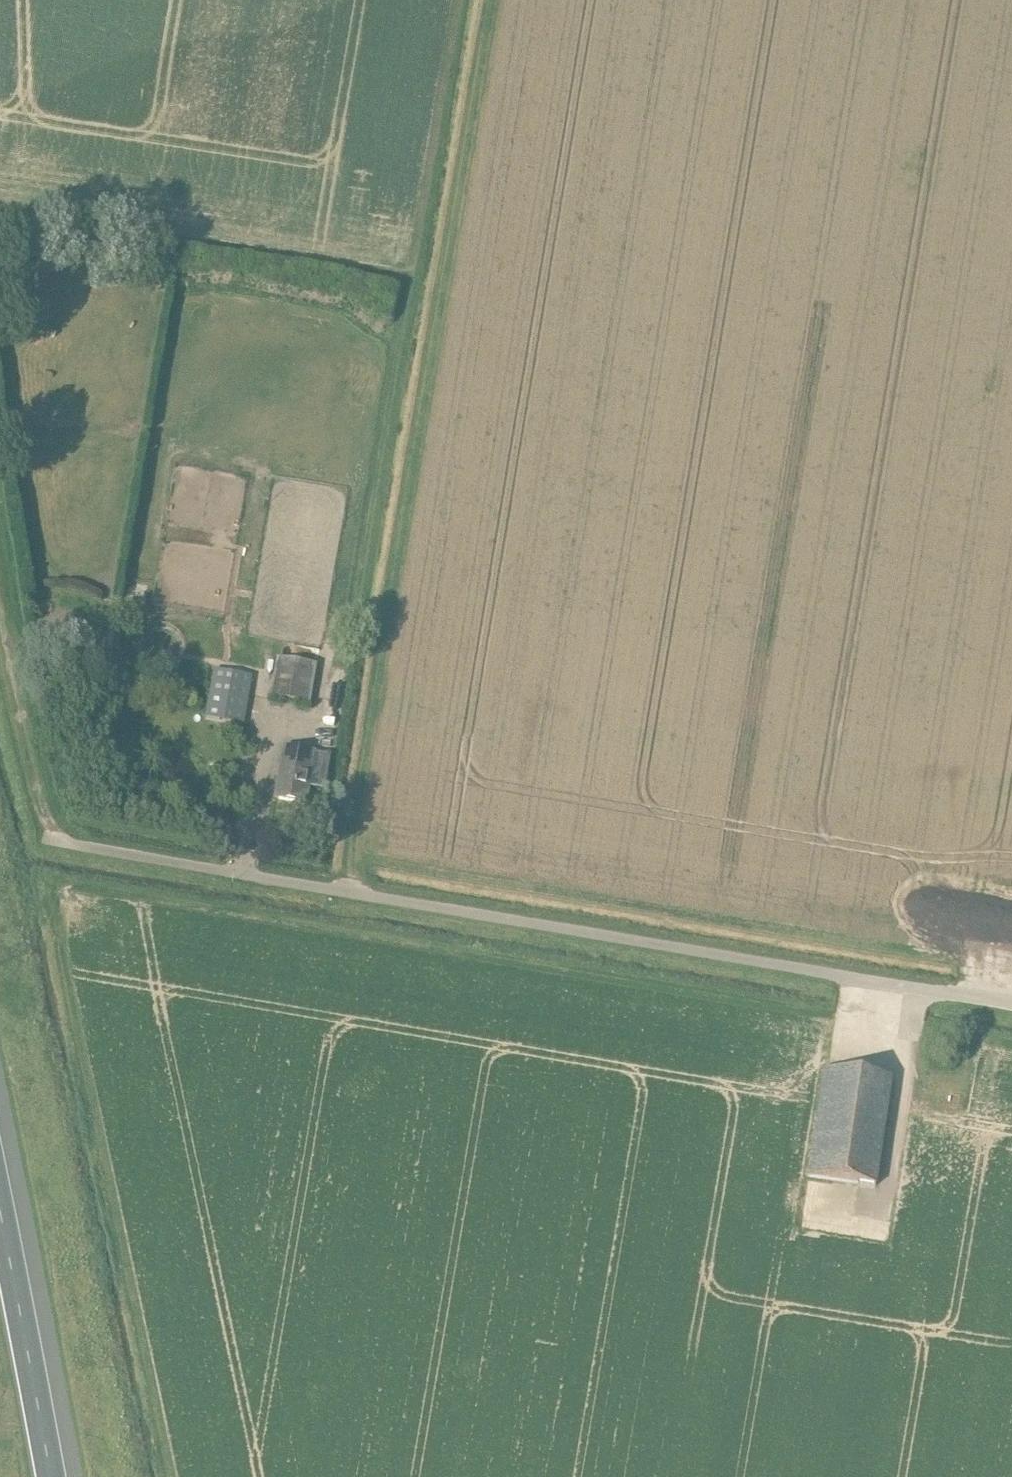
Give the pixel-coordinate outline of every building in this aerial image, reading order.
[(121,635),(109,633),(106,651),(118,653),(121,635)] [(318,665),(277,658),(270,698),(311,705),(318,665)] [(213,670),(205,718),(218,720),(223,696),(248,700),(252,676),(213,670)] [(316,752),(283,747),(275,799),(308,804),(310,789),(326,791),(331,756),(316,754),(316,752)] [(875,1189),(893,1082),(825,1071),(807,1177),(875,1189)]
